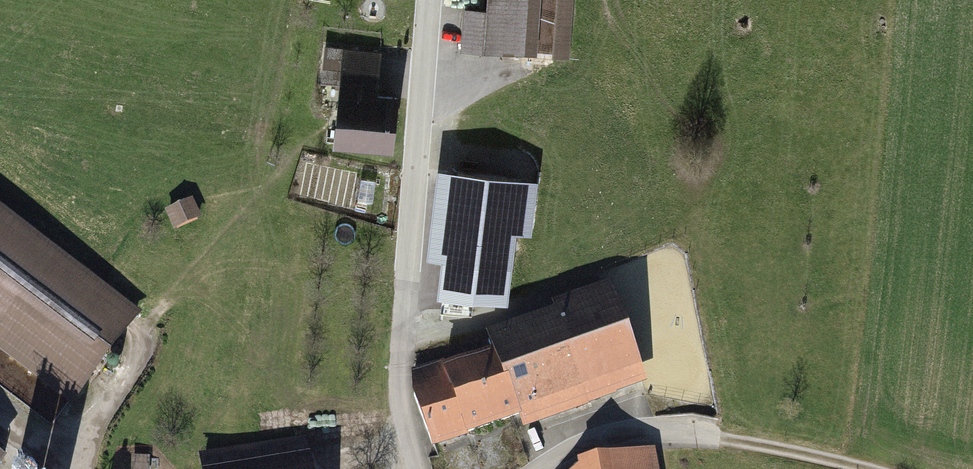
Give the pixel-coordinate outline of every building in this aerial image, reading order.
[(491,8),(469,7),(465,53),(542,59),(546,0),(492,0),(491,8)] [(556,58),(572,59),(576,0),(560,0),(556,58)] [(385,53),(347,49),(346,58),(328,56),(325,90),(343,92),(338,141),(401,147),(407,92),(381,90),(385,53)] [(436,198),(424,289),(518,301),(530,211),(516,209),(520,179),(458,171),(454,200),(436,198)] [(192,202),(166,214),(175,232),(200,220),(192,202)] [(7,346),(76,396),(141,308),(0,204),(0,356),(7,346)] [(503,351),(417,379),(438,444),(525,416),(529,429),(649,390),(614,281),(556,300),(559,309),(496,329),(503,351)] [(221,463),(222,468),(332,468),(329,449),(221,463)] [(660,449),(582,462),(583,468),(663,468),(660,449)] [(0,458),(0,468),(14,468),(0,458)]
